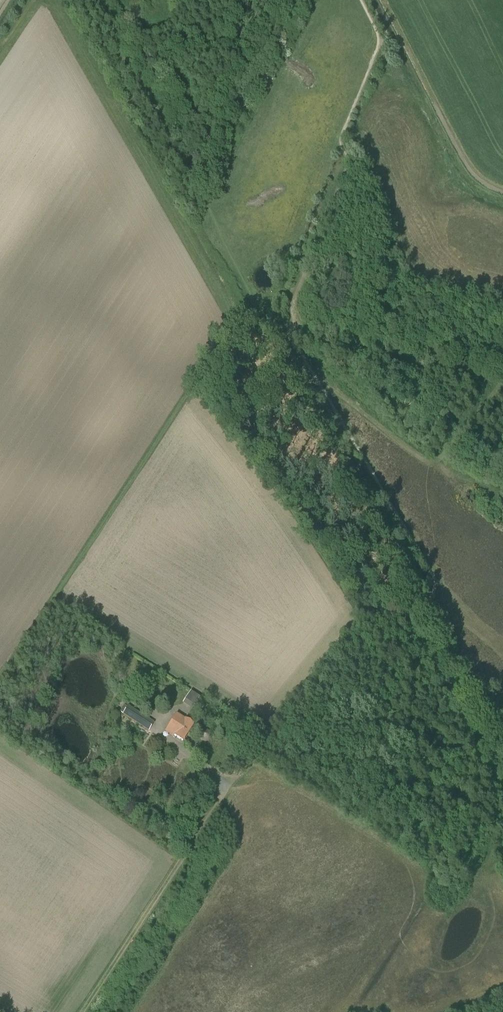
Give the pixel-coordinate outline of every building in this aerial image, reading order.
[(192,710),(200,697),(188,690),(180,703),(192,710)] [(148,731),(154,722),(136,711),(130,720),(148,731)] [(184,740),(194,723),(178,713),(167,730),(184,740)]
